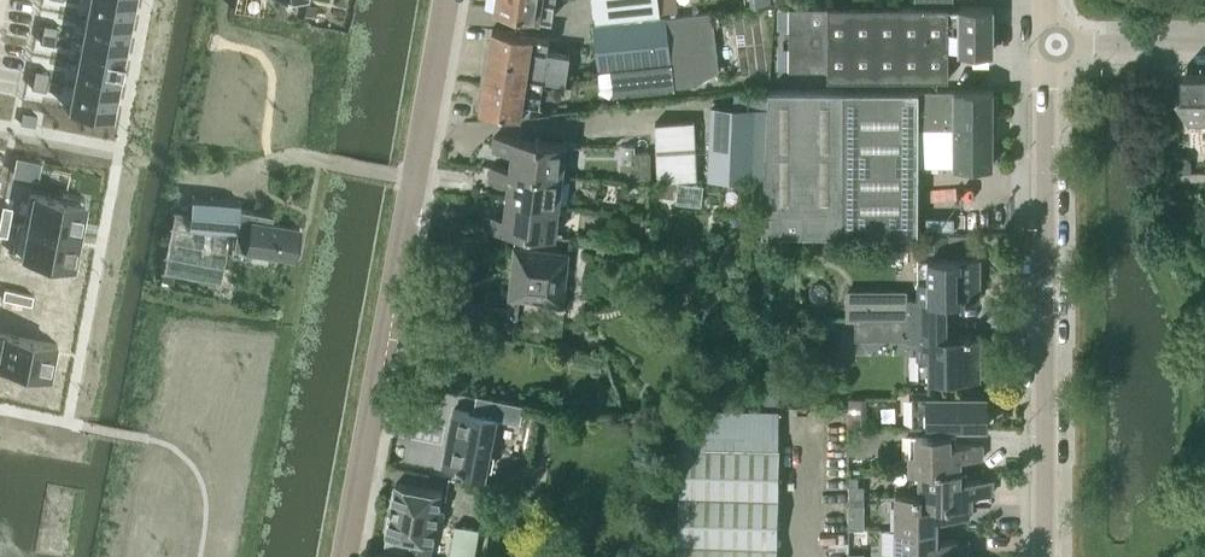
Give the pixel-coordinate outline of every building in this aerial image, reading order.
[(87,18),(131,26),(135,3),(118,0),(91,0),(87,18)] [(493,5),(495,6),(495,9),(524,13),(523,15),(536,17),(537,14),(551,16),(553,0),(494,0),(493,5)] [(677,13),(676,0),(595,0),(597,21),(599,21),(599,22),(677,13)] [(948,8),(948,5),(914,5),(788,5),(788,67),(826,67),(826,77),(947,78),(947,46),(958,47),(958,49),(993,49),(993,5),(959,6),(959,8),(948,8)] [(677,13),(599,22),(599,25),(592,25),(600,94),(694,84),(718,68),(712,11),(678,15),(677,13)] [(87,18),(83,40),(126,49),(131,26),(87,18)] [(45,23),(43,33),(57,36),(59,26),(45,23)] [(484,53),(568,66),(570,52),(548,49),(550,35),(488,26),(484,53)] [(43,33),(41,42),(56,45),(57,36),(43,33)] [(83,40),(79,63),(122,71),(126,49),(83,40)] [(484,53),(480,80),(543,89),(545,76),(566,80),(568,66),(484,53)] [(79,63),(74,86),(118,94),(122,71),(79,63)] [(36,69),(34,78),(49,81),(50,72),(36,69)] [(1175,93),(1187,124),(1204,124),(1204,71),(1180,71),(1180,79),(1180,91),(1175,93)] [(34,78),(32,87),(47,90),(49,81),(34,78)] [(543,89),(480,80),(477,103),(481,103),(480,109),(521,115),(523,99),(541,102),(542,95),(543,89)] [(74,86),(70,110),(113,118),(118,94),(74,86)] [(992,88),(958,88),(772,88),(766,232),(845,232),(916,232),(916,162),(954,162),(954,163),(992,163),(992,88)] [(712,106),(708,178),(764,181),(768,109),(712,106)] [(655,121),(657,180),(696,178),(694,120),(655,121)] [(511,151),(510,166),(510,167),(562,174),(566,143),(494,134),(492,149),(511,151)] [(1190,154),(1173,154),(1173,171),(1190,171),(1190,154)] [(558,204),(562,174),(510,167),(510,166),(491,163),(489,179),(508,181),(506,197),(558,204)] [(19,223),(19,224),(79,235),(86,198),(63,194),(62,200),(31,194),(25,224),(19,223)] [(555,234),(558,204),(506,197),(504,214),(485,211),(484,226),(555,234)] [(192,213),(190,229),(232,233),(236,233),(234,246),(247,248),(246,250),(252,251),(251,257),(268,260),(269,255),(295,259),(301,228),(273,222),(274,215),(240,208),(241,203),(193,199),(192,213)] [(4,206),(1,221),(11,222),(13,208),(4,206)] [(176,211),(164,272),(221,282),(232,233),(190,229),(192,213),(176,211)] [(0,227),(0,235),(8,236),(11,222),(1,221),(0,227)] [(19,224),(13,254),(25,257),(24,262),(46,267),(47,261),(73,266),(79,235),(19,224)] [(490,302),(484,329),(516,336),(520,298),(566,302),(571,249),(514,244),(508,305),(490,302)] [(844,287),(844,317),(855,317),(855,318),(944,316),(944,298),(965,298),(971,300),(971,298),(978,298),(978,267),(978,257),(927,257),(915,257),(915,296),(905,296),(905,288),(844,287)] [(6,290),(4,299),(32,305),(34,296),(6,290)] [(944,316),(855,318),(855,338),(916,337),(916,376),(928,376),(928,377),(979,377),(978,336),(971,336),(971,334),(965,334),(965,336),(944,336),(944,316)] [(26,371),(25,377),(48,381),(52,363),(55,363),(58,344),(0,333),(0,366),(26,371)] [(763,379),(762,404),(778,404),(778,380),(763,379)] [(525,402),(500,397),(477,393),(474,411),(453,407),(442,464),(456,467),(455,472),(462,473),(463,468),(485,473),(496,417),(521,422),(525,402)] [(866,396),(848,396),(848,425),(866,425),(866,396)] [(912,426),(927,426),(986,425),(986,396),(911,397),(912,426)] [(917,468),(966,468),(966,457),(982,457),(982,443),(950,443),(950,433),(908,432),(908,468),(917,468)] [(779,447),(684,446),(679,556),(777,556),(779,447)] [(849,456),(849,466),(863,466),(864,456),(849,456)] [(917,468),(917,490),(917,503),(972,503),(972,493),(992,493),(992,477),(960,477),(960,470),(966,470),(966,468),(917,468)] [(385,552),(417,556),(429,556),(442,491),(395,482),(386,532),(388,533),(385,552)] [(849,494),(864,494),(863,484),(849,484),(849,494)] [(972,506),(972,503),(917,503),(917,490),(895,490),(895,527),(936,527),(936,518),(968,518),(969,506),(972,506)] [(864,494),(849,494),(849,503),(864,503),(864,494)] [(849,503),(847,503),(848,527),(864,527),(864,503),(849,503)] [(479,531),(456,527),(450,556),(474,556),(479,531)] [(936,527),(895,527),(895,556),(918,556),(918,551),(971,551),(972,551),(968,550),(968,539),(936,539),(936,527)]
